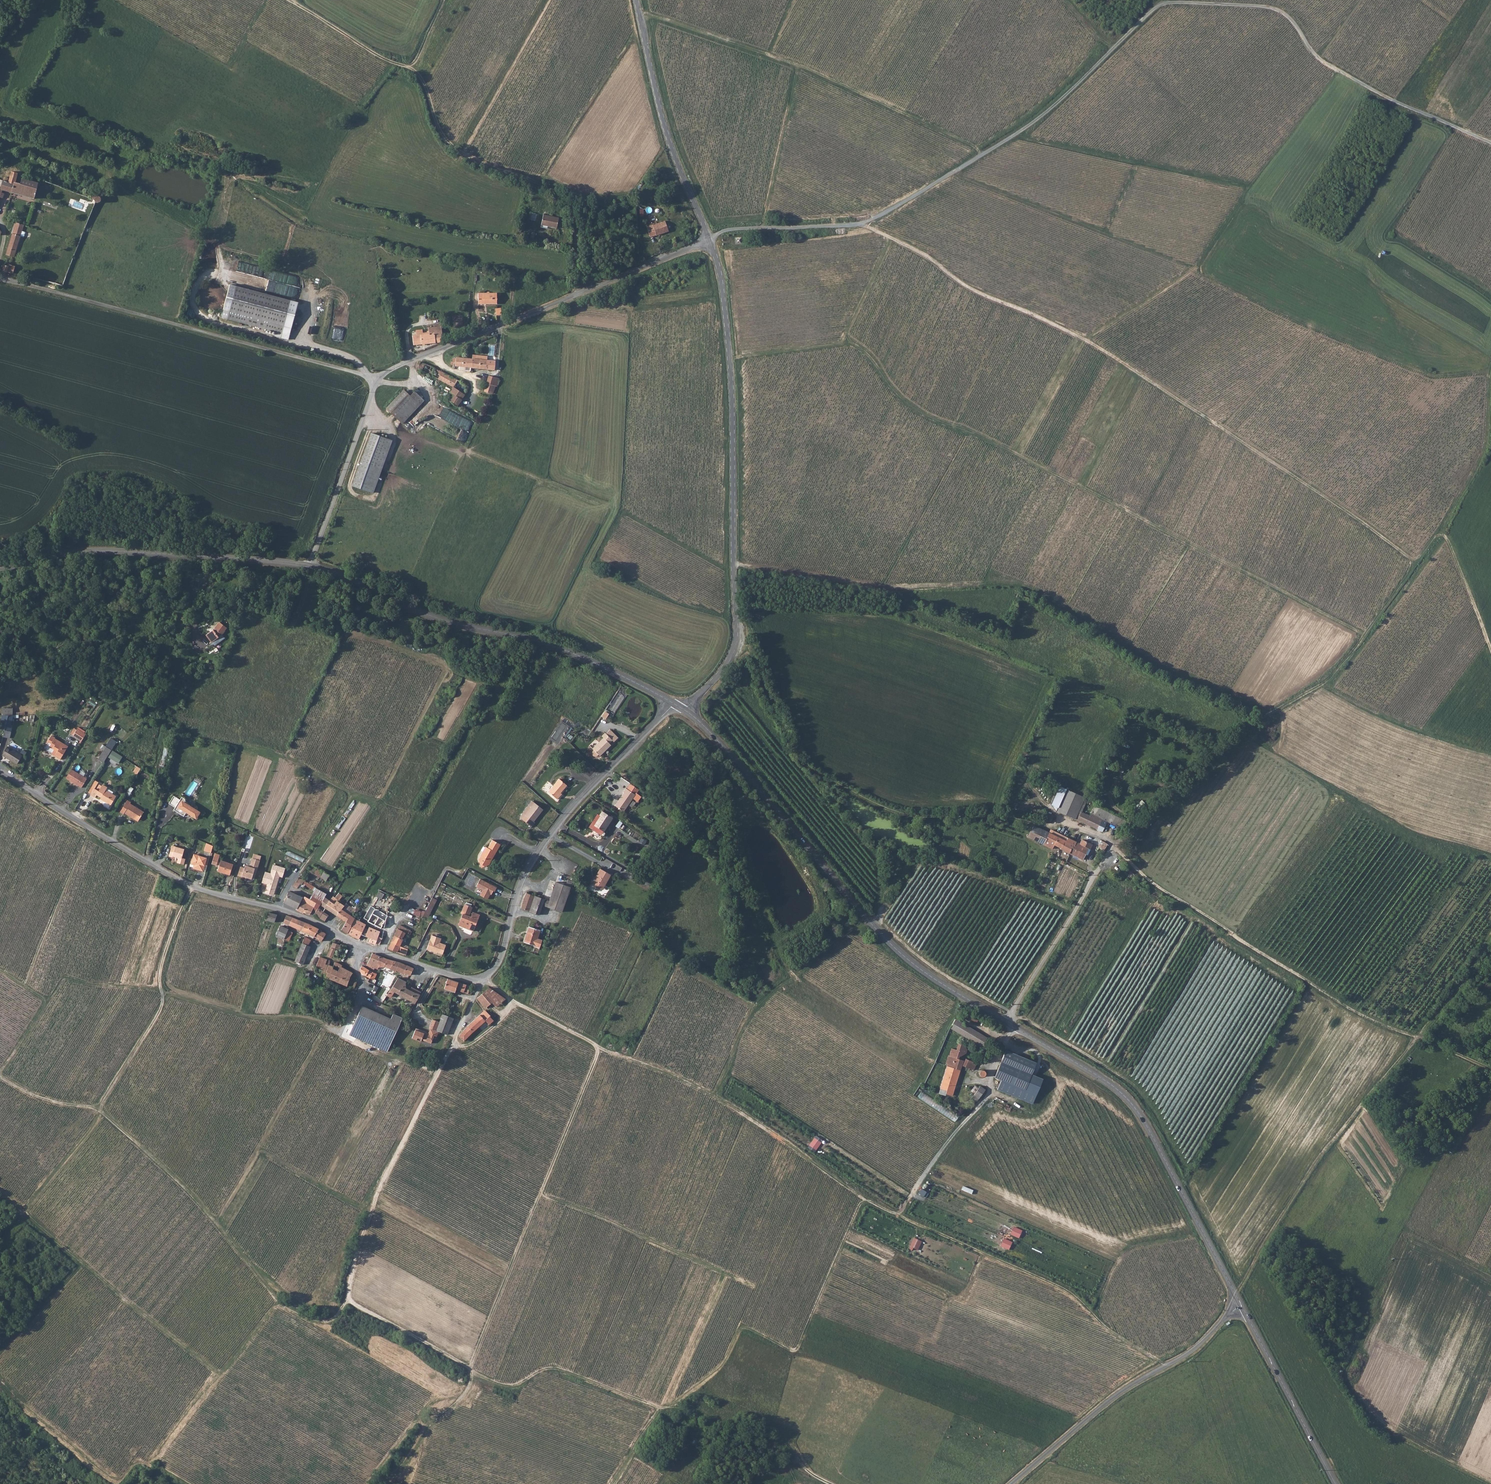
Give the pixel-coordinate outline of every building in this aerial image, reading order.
[(3,198),(4,194),(2,192),(3,190),(12,192),(14,182),(16,183),(18,173),(12,172),(9,183),(8,182),(9,179),(8,178),(7,177),(6,178),(5,178),(4,181),(0,179),(0,197),(3,198)] [(35,199),(39,184),(32,182),(22,179),(21,184),(16,183),(14,182),(12,192),(35,199)] [(560,218),(544,215),(542,225),(549,226),(558,228),(560,218)] [(15,257),(16,251),(21,237),(24,225),(16,223),(6,254),(12,256),(15,257)] [(656,236),(668,232),(665,223),(653,227),(652,226),(646,228),(649,238),(656,236)] [(13,273),(15,266),(9,264),(9,266),(4,264),(2,271),(13,273)] [(291,298),(293,286),(275,282),(272,294),(291,298)] [(229,292),(222,318),(283,333),(292,299),(273,294),(271,303),(229,292)] [(497,293),(478,292),(478,303),(496,304),(497,293)] [(435,320),(439,318),(437,312),(433,313),(433,314),(431,314),(430,315),(422,317),(422,319),(420,319),(420,321),(431,319),(432,320),(433,320),(434,320),(434,319),(435,320)] [(443,343),(443,342),(442,327),(441,323),(430,324),(430,328),(428,328),(429,329),(429,334),(417,335),(413,336),(414,346),(437,343),(438,345),(440,344),(443,344),(443,343)] [(455,365),(455,366),(471,368),(472,359),(456,357),(456,359),(453,359),(453,362),(451,362),(451,365),(454,365),(455,365)] [(481,360),(472,359),(471,368),(480,369),(481,360)] [(494,370),(495,361),(488,360),(487,369),(494,370)] [(438,379),(442,372),(428,365),(421,362),(418,369),(424,372),(431,375),(438,379)] [(438,379),(451,386),(456,379),(442,372),(438,379)] [(489,375),(486,383),(493,385),(494,384),(497,385),(497,383),(494,382),(495,381),(498,382),(499,379),(494,377),(489,375)] [(484,391),(491,394),(493,385),(486,383),(484,391)] [(453,395),(462,400),(465,395),(452,387),(449,393),(453,395)] [(404,390),(387,408),(396,417),(413,399),(420,405),(424,401),(413,390),(409,395),(406,392),(404,390)] [(449,402),(457,407),(462,400),(453,395),(449,402)] [(402,424),(420,405),(413,399),(396,417),(402,424)] [(391,441),(369,434),(350,487),(372,495),(391,441)] [(219,621),(214,627),(205,634),(210,641),(221,634),(221,633),(226,627),(219,621)] [(613,713),(616,706),(622,696),(616,693),(606,709),(613,713)] [(78,728),(74,736),(83,741),(87,734),(78,728)] [(606,733),(605,733),(602,736),(603,738),(593,749),(594,750),(593,751),(593,752),(592,754),(593,754),(593,755),(594,756),(595,756),(596,757),(597,756),(598,756),(599,755),(600,756),(611,745),(609,743),(612,740),(613,742),(618,737),(610,729),(606,733)] [(52,736),(47,744),(51,746),(50,748),(54,750),(52,754),(55,757),(57,754),(63,757),(69,747),(55,739),(56,738),(52,736)] [(14,750),(16,748),(11,745),(4,755),(18,764),(23,756),(14,750)] [(107,746),(99,759),(104,763),(112,750),(107,746)] [(88,778),(72,769),(67,778),(82,788),(88,778)] [(560,793),(568,785),(560,778),(549,791),(558,799),(561,795),(560,793)] [(91,793),(95,796),(97,793),(102,796),(101,798),(111,805),(117,796),(106,790),(107,786),(103,784),(99,789),(95,787),(92,792),(91,793)] [(122,794),(128,797),(132,788),(126,785),(122,794)] [(1059,785),(1051,804),(1058,807),(1059,807),(1066,789),(1059,785)] [(614,806),(622,812),(631,799),(636,802),(638,799),(633,796),(624,789),(621,794),(622,794),(614,806)] [(1058,807),(1057,810),(1069,816),(1079,794),(1070,790),(1066,789),(1059,807),(1058,807)] [(1079,809),(1081,805),(1085,797),(1079,794),(1069,816),(1075,819),(1079,809)] [(168,804),(175,808),(178,810),(177,812),(183,817),(185,814),(195,820),(198,815),(188,809),(189,808),(183,801),(184,799),(181,798),(179,800),(173,797),(168,804)] [(132,802),(129,800),(121,812),(125,814),(126,813),(134,818),(135,817),(140,820),(145,811),(131,803),(132,802)] [(534,820),(543,809),(535,802),(526,814),(523,812),(520,816),(532,826),(535,822),(534,820)] [(1094,807),(1091,812),(1103,817),(1128,828),(1130,823),(1094,807)] [(1086,824),(1090,815),(1082,811),(1079,809),(1075,819),(1086,824)] [(601,815),(595,825),(604,831),(613,817),(602,810),(600,814),(601,815)] [(1086,824),(1098,829),(1102,818),(1103,817),(1091,812),(1090,815),(1086,824)] [(600,814),(597,813),(589,826),(603,835),(605,832),(604,831),(595,825),(601,815),(600,814)] [(1106,822),(1127,830),(1128,828),(1103,817),(1102,818),(1107,821),(1106,822)] [(1102,818),(1098,829),(1102,831),(1106,822),(1107,821),(1102,818)] [(1033,829),(1029,837),(1037,841),(1043,830),(1035,825),(1033,829)] [(1065,840),(1066,837),(1051,829),(1050,833),(1044,844),(1054,849),(1055,845),(1061,848),(1065,840)] [(1043,830),(1037,841),(1044,844),(1050,833),(1043,830)] [(1077,842),(1069,838),(1067,841),(1065,840),(1061,848),(1061,849),(1070,853),(1074,845),(1076,846),(1077,842)] [(480,863),(483,864),(485,866),(490,864),(491,861),(489,861),(494,852),(495,853),(501,844),(492,839),(488,847),(485,846),(479,858),(480,863)] [(1088,848),(1091,849),(1093,844),(1082,840),(1081,844),(1079,843),(1077,842),(1076,846),(1074,845),(1070,853),(1083,859),(1088,848)] [(1104,850),(1107,844),(1102,841),(1099,847),(1104,850)] [(209,853),(212,846),(204,844),(202,851),(209,853)] [(182,849),(170,846),(167,857),(171,858),(172,857),(177,859),(176,863),(182,865),(184,860),(180,859),(182,849)] [(218,860),(219,855),(214,854),(211,863),(219,866),(217,871),(229,875),(233,865),(218,860)] [(204,862),(205,858),(195,856),(192,864),(195,865),(194,869),(203,871),(205,865),(206,862),(204,862)] [(254,875),(259,861),(251,859),(248,868),(245,867),(245,869),(239,868),(237,876),(241,878),(241,877),(250,880),(252,875),(254,875)] [(309,872),(325,881),(329,875),(312,866),(309,872)] [(600,870),(596,879),(597,879),(596,881),(594,880),(591,885),(598,888),(606,873),(600,870)] [(603,885),(606,886),(610,875),(606,873),(598,888),(601,890),(603,885)] [(303,883),(305,885),(307,882),(298,877),(293,886),(297,888),(300,884),(301,885),(303,883)] [(494,891),(495,887),(479,878),(475,886),(482,889),(479,895),(487,898),(489,894),(490,894),(492,890),(494,891)] [(539,914),(542,906),(561,912),(570,887),(572,881),(568,880),(566,885),(556,882),(549,901),(535,896),(529,911),(539,914)] [(324,897),(327,893),(323,890),(316,887),(309,899),(316,903),(311,912),(315,914),(320,904),(324,897)] [(316,903),(309,899),(305,896),(304,898),(290,891),(289,891),(284,902),(296,908),(296,910),(303,913),(303,912),(310,915),(311,912),(316,903)] [(529,911),(535,896),(526,893),(521,908),(529,911)] [(334,896),(329,900),(325,907),(325,908),(336,915),(344,906),(338,901),(338,900),(334,896)] [(324,897),(320,904),(325,907),(329,900),(324,897)] [(428,917),(437,899),(433,897),(423,916),(428,917)] [(336,915),(346,922),(348,919),(355,910),(346,903),(344,906),(336,915)] [(314,915),(319,918),(323,912),(325,908),(325,907),(320,904),(315,914),(314,915)] [(468,916),(472,907),(465,904),(461,913),(463,914),(459,925),(474,931),(480,915),(473,912),(471,917),(468,916)] [(368,921),(381,928),(385,920),(382,919),(385,914),(371,906),(364,917),(361,916),(359,920),(362,922),(364,918),(368,920),(368,921)] [(328,915),(323,912),(319,918),(325,921),(328,915)] [(275,922),(277,914),(269,913),(267,920),(275,922)] [(296,928),(296,929),(302,931),(305,922),(286,915),(283,923),(296,928)] [(351,925),(351,926),(356,929),(352,936),(358,939),(361,934),(364,928),(366,924),(362,922),(359,920),(355,918),(353,921),(351,925)] [(353,921),(348,919),(346,922),(344,925),(341,930),(348,933),(351,926),(351,925),(353,921)] [(305,922),(302,931),(303,931),(308,934),(314,936),(319,928),(314,926),(310,924),(305,922)] [(284,939),(288,929),(281,926),(276,936),(284,939)] [(352,936),(356,929),(351,926),(348,933),(352,936)] [(538,938),(540,930),(529,926),(525,942),(540,947),(542,940),(538,938)] [(379,931),(369,927),(368,930),(366,936),(371,937),(369,942),(375,944),(375,943),(379,945),(381,938),(378,936),(379,931)] [(295,931),(289,928),(288,929),(284,939),(295,944),(296,941),(300,934),(295,931)] [(318,939),(321,941),(326,933),(319,928),(314,936),(318,939)] [(410,930),(407,928),(405,932),(398,928),(391,942),(399,946),(408,949),(409,946),(401,943),(404,939),(403,939),(405,933),(408,934),(410,930)] [(300,934),(296,941),(299,942),(297,946),(300,947),(300,948),(303,943),(306,937),(300,934)] [(366,936),(361,934),(358,939),(357,940),(368,944),(369,942),(371,937),(366,936)] [(440,937),(430,934),(429,939),(444,945),(444,944),(438,942),(440,937)] [(311,940),(306,937),(303,943),(307,945),(311,940)] [(444,945),(429,939),(425,948),(434,951),(434,950),(442,953),(444,945)] [(340,945),(332,942),(331,948),(336,949),(338,950),(340,945)] [(399,946),(391,942),(388,948),(397,952),(399,946)] [(336,958),(340,958),(343,953),(346,946),(341,944),(340,945),(338,950),(339,951),(336,958)] [(397,952),(406,955),(407,952),(408,949),(399,946),(397,952)] [(305,958),(308,951),(300,948),(300,947),(297,955),(305,958)] [(332,958),(332,956),(336,949),(331,948),(328,956),(332,958)] [(380,956),(372,953),(369,961),(376,964),(380,956)] [(295,961),(303,964),(305,958),(297,955),(295,961)] [(327,959),(320,956),(316,965),(324,968),(326,964),(327,959)] [(373,970),(374,971),(376,972),(377,969),(378,969),(380,966),(384,967),(384,966),(395,971),(396,970),(403,974),(404,972),(410,975),(413,968),(407,965),(406,965),(399,962),(387,959),(380,956),(376,964),(376,965),(373,970)] [(333,966),(329,964),(325,975),(324,976),(340,983),(344,975),(345,975),(348,970),(341,967),(342,965),(339,963),(336,962),(335,961),(333,966)] [(369,961),(366,966),(373,970),(376,965),(376,964),(369,961)] [(316,965),(314,972),(321,975),(322,973),(324,968),(316,965)] [(373,972),(362,966),(359,971),(367,976),(370,978),(373,972)] [(356,983),(352,982),(354,978),(350,976),(352,973),(348,970),(349,969),(349,968),(348,970),(345,975),(344,975),(340,983),(347,986),(347,984),(350,985),(349,986),(348,988),(353,990),(356,983)] [(398,977),(390,990),(395,992),(410,1000),(411,1000),(415,1003),(420,995),(419,994),(421,991),(412,986),(410,990),(403,987),(406,981),(398,977)] [(447,978),(444,989),(452,991),(455,992),(456,990),(471,995),(473,990),(470,989),(471,986),(447,978)] [(490,987),(483,992),(492,1003),(496,1008),(506,999),(490,987)] [(393,996),(395,992),(390,990),(387,995),(391,998),(393,996)] [(485,1008),(492,1003),(483,992),(477,998),(485,1008)] [(387,1049),(399,1022),(361,1005),(349,1032),(387,1049)] [(490,1016),(484,1010),(479,1014),(485,1021),(490,1016)] [(967,1012),(965,1016),(976,1023),(978,1019),(967,1012)] [(439,1031),(448,1034),(454,1018),(447,1015),(442,1014),(439,1022),(436,1030),(439,1031)] [(485,1021),(479,1014),(473,1021),(479,1027),(484,1022),(488,1026),(494,1021),(490,1016),(485,1021)] [(989,1039),(954,1018),(949,1027),(983,1048),(989,1039)] [(436,1030),(439,1022),(432,1020),(429,1029),(430,1029),(429,1034),(416,1029),(413,1039),(421,1042),(421,1040),(431,1044),(434,1035),(437,1036),(439,1031),(436,1030)] [(479,1027),(473,1021),(467,1026),(459,1036),(464,1041),(466,1039),(470,1035),(474,1031),(479,1027)] [(958,1047),(959,1048),(965,1050),(964,1055),(967,1054),(968,1050),(965,1045),(959,1044),(958,1047)] [(965,1050),(959,1048),(958,1049),(956,1049),(952,1048),(950,1055),(948,1055),(946,1063),(948,1064),(947,1065),(960,1069),(962,1065),(964,1060),(959,1059),(960,1056),(964,1055),(965,1050)] [(1034,1062),(1005,1049),(1000,1060),(1030,1073),(1034,1062)] [(964,1058),(964,1060),(962,1065),(965,1066),(973,1070),(975,1064),(973,1062),(964,1058)] [(1041,1078),(1030,1073),(1000,1060),(993,1076),(1000,1080),(996,1089),(1032,1103),(1041,1078)] [(943,1078),(956,1083),(960,1069),(947,1065),(943,1078)] [(943,1078),(940,1087),(946,1089),(945,1092),(952,1095),(956,1083),(943,1078)] [(986,1089),(980,1085),(972,1097),(977,1100),(986,1089)] [(808,1146),(815,1150),(821,1142),(813,1137),(808,1146)] [(1012,1226),(1009,1234),(1018,1238),(1022,1230),(1012,1226)] [(912,1238),(909,1247),(917,1250),(921,1241),(912,1238)] [(1008,1250),(1012,1242),(1002,1238),(999,1246),(1008,1250)]
